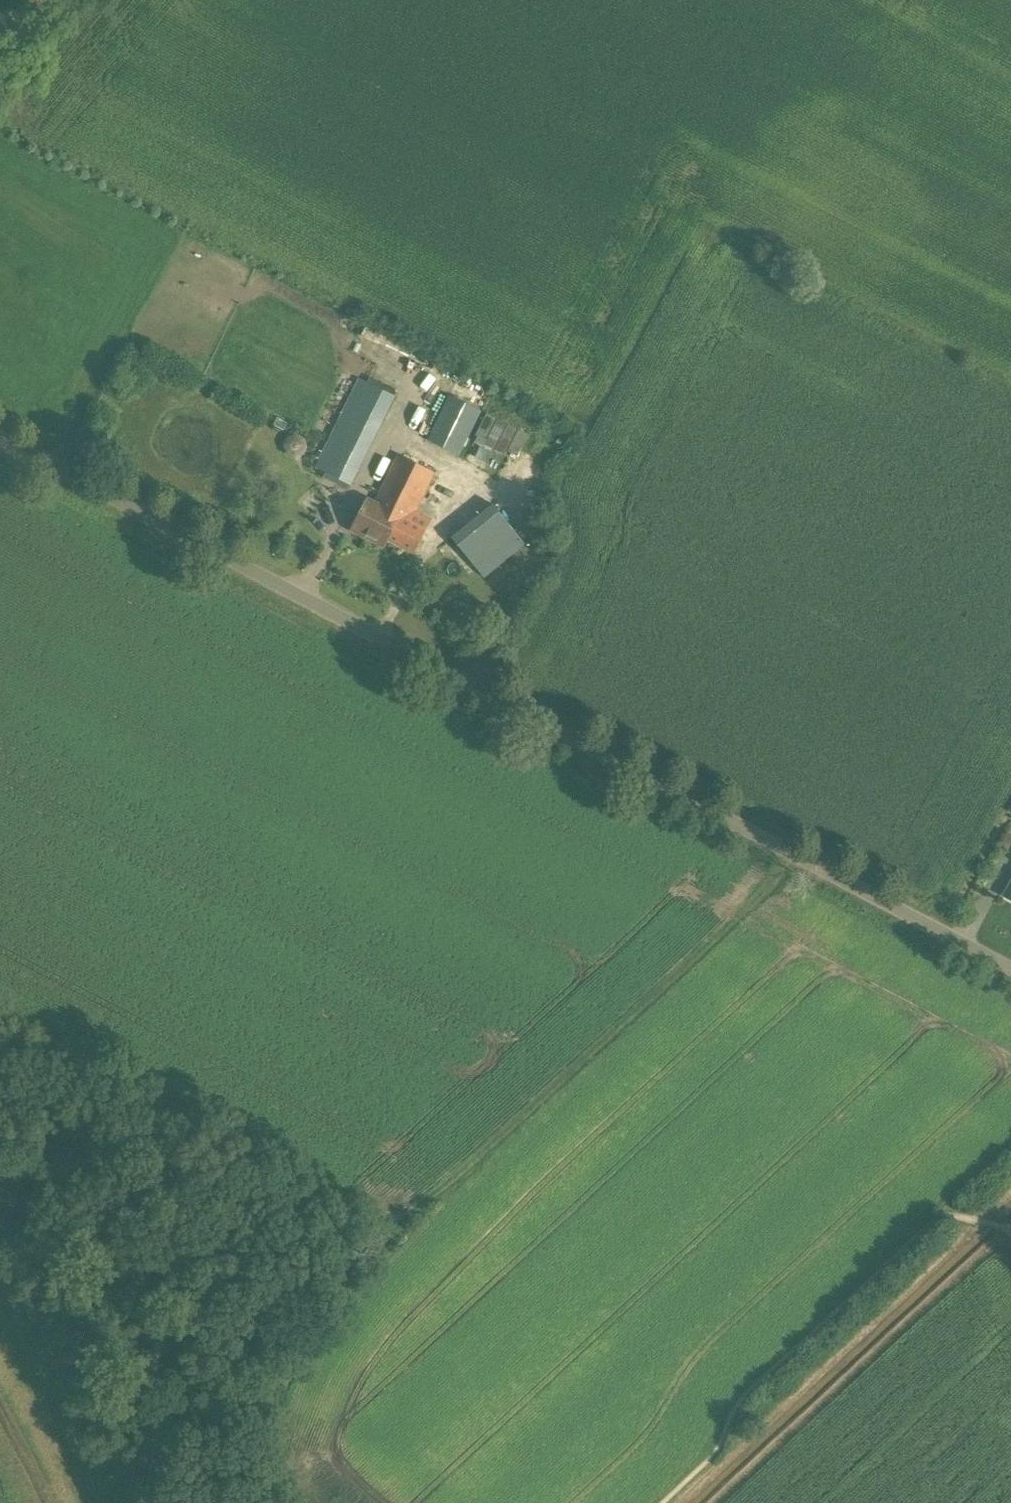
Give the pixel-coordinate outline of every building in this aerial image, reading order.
[(460,455),(481,411),(448,395),(426,439),(460,455)] [(353,485),(372,446),(335,428),(316,467),(353,485)] [(387,539),(413,552),(430,519),(415,511),(434,473),(398,455),(378,495),(405,508),(400,518),(398,517),(387,539)] [(383,547),(387,539),(398,517),(400,518),(405,508),(378,495),(374,503),(367,499),(350,530),(383,547)] [(483,579),(525,545),(493,502),(450,537),(462,552),(455,557),(471,577),(477,572),(483,579)]
